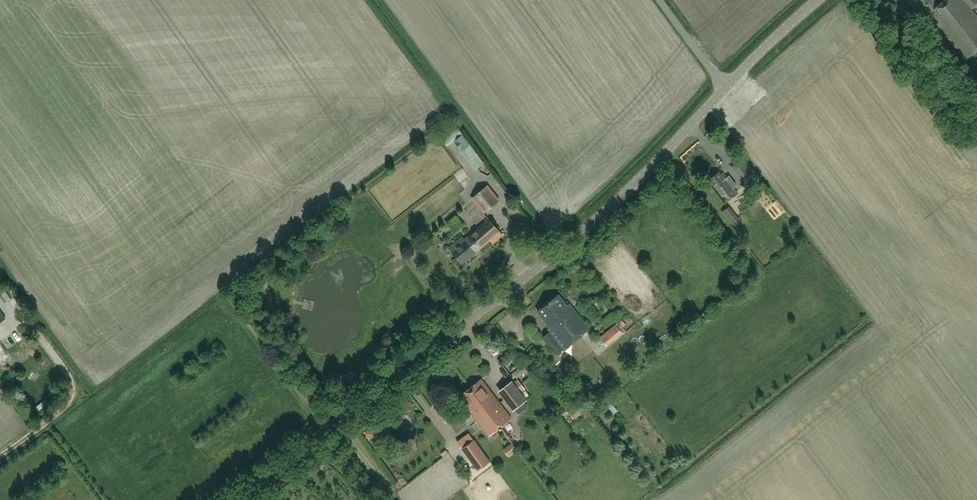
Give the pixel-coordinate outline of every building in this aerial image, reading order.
[(972,9),(976,5),(976,0),(943,0),(938,4),(934,0),(915,0),(921,8),(925,5),(929,11),(928,11),(943,30),(965,59),(976,50),(976,16),(972,9)] [(453,141),(461,151),(470,144),(463,134),(453,141)] [(478,162),(483,171),(489,167),(484,159),(478,162)] [(743,159),(732,167),(743,180),(753,172),(743,159)] [(738,193),(733,187),(722,173),(720,175),(718,173),(710,178),(712,181),(710,182),(725,203),(738,193)] [(476,195),(487,210),(497,202),(486,187),(476,195)] [(740,221),(729,207),(723,212),(734,226),(740,221)] [(494,237),(496,240),(502,234),(490,219),(464,240),(461,237),(449,248),(462,263),(494,237)] [(555,355),(589,329),(569,303),(566,305),(558,295),(538,311),(549,326),(547,330),(550,332),(542,338),(555,355)] [(601,333),(607,341),(623,328),(616,320),(601,333)] [(513,322),(506,327),(513,336),(519,331),(513,322)] [(494,350),(498,344),(491,339),(487,345),(494,350)] [(471,388),(500,426),(511,418),(482,380),(471,388)] [(525,389),(518,380),(511,385),(518,394),(525,389)] [(528,407),(509,382),(500,389),(518,414),(528,407)] [(500,426),(471,388),(462,395),(469,404),(467,405),(472,411),(471,411),(489,435),(500,426)] [(510,452),(518,446),(512,439),(505,446),(510,452)] [(462,449),(478,470),(491,461),(475,440),(462,449)]
